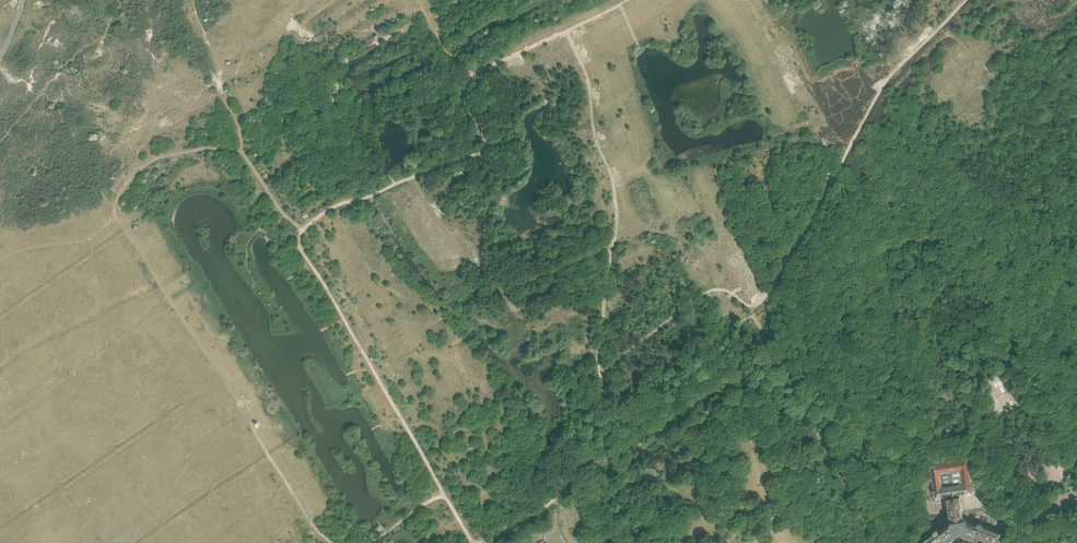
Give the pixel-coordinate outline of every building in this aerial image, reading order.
[(959,497),(958,497),(958,494),(971,492),(966,458),(930,463),(935,497),(948,495),(948,498),(947,498),(949,507),(950,513),(948,513),(945,525),(946,526),(940,530),(940,529),(938,530),(938,529),(936,529),(934,530),(934,532),(920,542),(939,542),(945,539),(947,541),(956,535),(962,534),(972,538),(974,535),(995,542),(996,541),(999,542),(1001,538),(998,537),(1000,532),(982,525),(981,523),(979,522),(978,523),(977,524),(976,524),(975,525),(967,522),(964,518),(963,518),(959,497)] [(780,518),(777,512),(768,517),(772,523),(780,518)] [(530,535),(515,542),(534,542),(530,535)]
